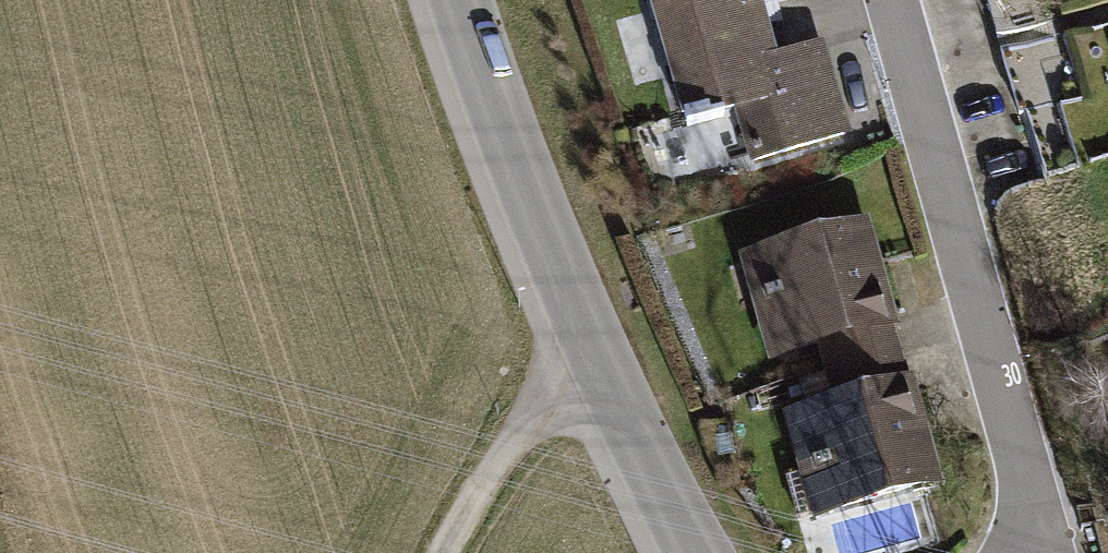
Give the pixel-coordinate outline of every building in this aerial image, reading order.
[(762,0),(641,0),(667,110),(731,95),(746,158),(857,131),(834,34),(773,48),(762,0)] [(900,368),(862,215),(727,249),(757,367),(817,352),(826,388),(773,402),(803,519),(948,483),(919,363),(900,368)]
